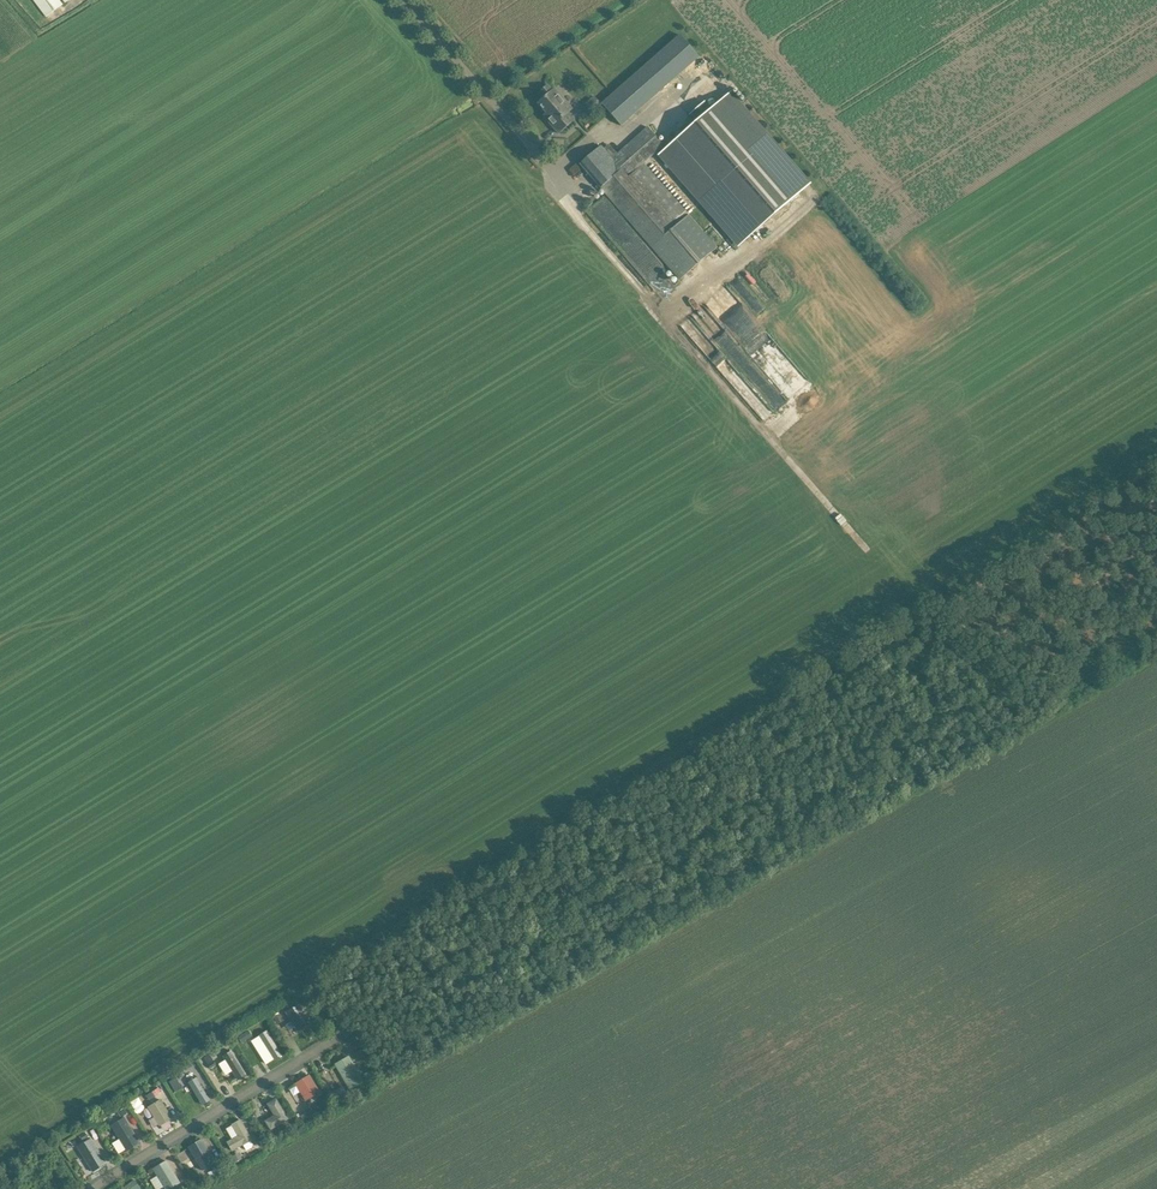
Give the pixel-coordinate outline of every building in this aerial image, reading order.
[(47,17),(63,5),(60,0),(34,0),(47,17)] [(573,108),(555,87),(553,89),(549,84),(539,92),(544,97),(534,106),(559,134),(575,119),(569,112),(573,108)] [(602,104),(622,125),(640,109),(621,87),(602,104)] [(695,122),(658,154),(738,247),(811,183),(731,91),(711,108),(705,101),(689,115),(695,122)] [(594,96),(588,102),(594,109),(601,104),(594,96)] [(617,153),(612,158),(621,169),(628,178),(643,164),(665,146),(656,136),(648,127),(618,153),(617,153)] [(600,145),(580,163),(601,187),(621,169),(612,158),(600,145)] [(621,169),(601,187),(652,246),(688,215),(643,164),(628,178),(621,169)] [(604,228),(620,213),(603,196),(587,211),(604,228)] [(688,215),(652,246),(680,278),(715,247),(688,215)] [(759,263),(759,264),(759,266),(759,267),(759,269),(760,270),(760,271),(761,272),(762,274),(763,275),(763,276),(764,277),(766,277),(767,278),(769,279),(771,280),(772,280),(773,280),(775,280),(778,280),(779,280),(780,279),(782,279),(784,277),(785,277),(786,276),(787,275),(788,274),(789,272),(789,271),(790,270),(790,269),(790,267),(791,266),(791,264),(791,263),(790,262),(790,260),(790,259),(789,258),(789,256),(788,255),(787,254),(786,253),(785,252),(784,251),(783,251),(780,249),(779,249),(778,249),(776,248),(775,248),(773,248),(772,249),(769,249),(768,250),(767,251),(766,251),(765,252),(763,253),(763,254),(762,255),(761,256),(760,258),(760,259),(759,260),(759,262),(759,263)] [(302,1002),(286,1009),(297,1032),(312,1025),(302,1002)] [(226,1059),(219,1063),(229,1079),(235,1075),(238,1080),(248,1074),(232,1050),(223,1055),(226,1059)] [(350,1055),(335,1062),(349,1089),(364,1081),(350,1055)] [(296,1081),(306,1100),(321,1092),(311,1073),(296,1081)] [(267,1103),(274,1115),(265,1119),(271,1130),(290,1120),(278,1097),(267,1103)] [(161,1098),(147,1106),(159,1126),(173,1118),(161,1098)] [(126,1151),(141,1142),(125,1116),(111,1125),(126,1151)] [(245,1144),(247,1148),(255,1144),(241,1118),(226,1126),(232,1139),(227,1141),(232,1150),(245,1144)] [(81,1165),(89,1176),(109,1162),(91,1137),(76,1147),(86,1162),(81,1165)] [(203,1171),(218,1163),(203,1137),(188,1145),(203,1171)] [(151,1179),(157,1188),(160,1188),(164,1187),(165,1188),(169,1188),(181,1183),(168,1159),(153,1167),(157,1175),(151,1179)] [(141,1188),(135,1179),(120,1188),(139,1188),(141,1188)]
